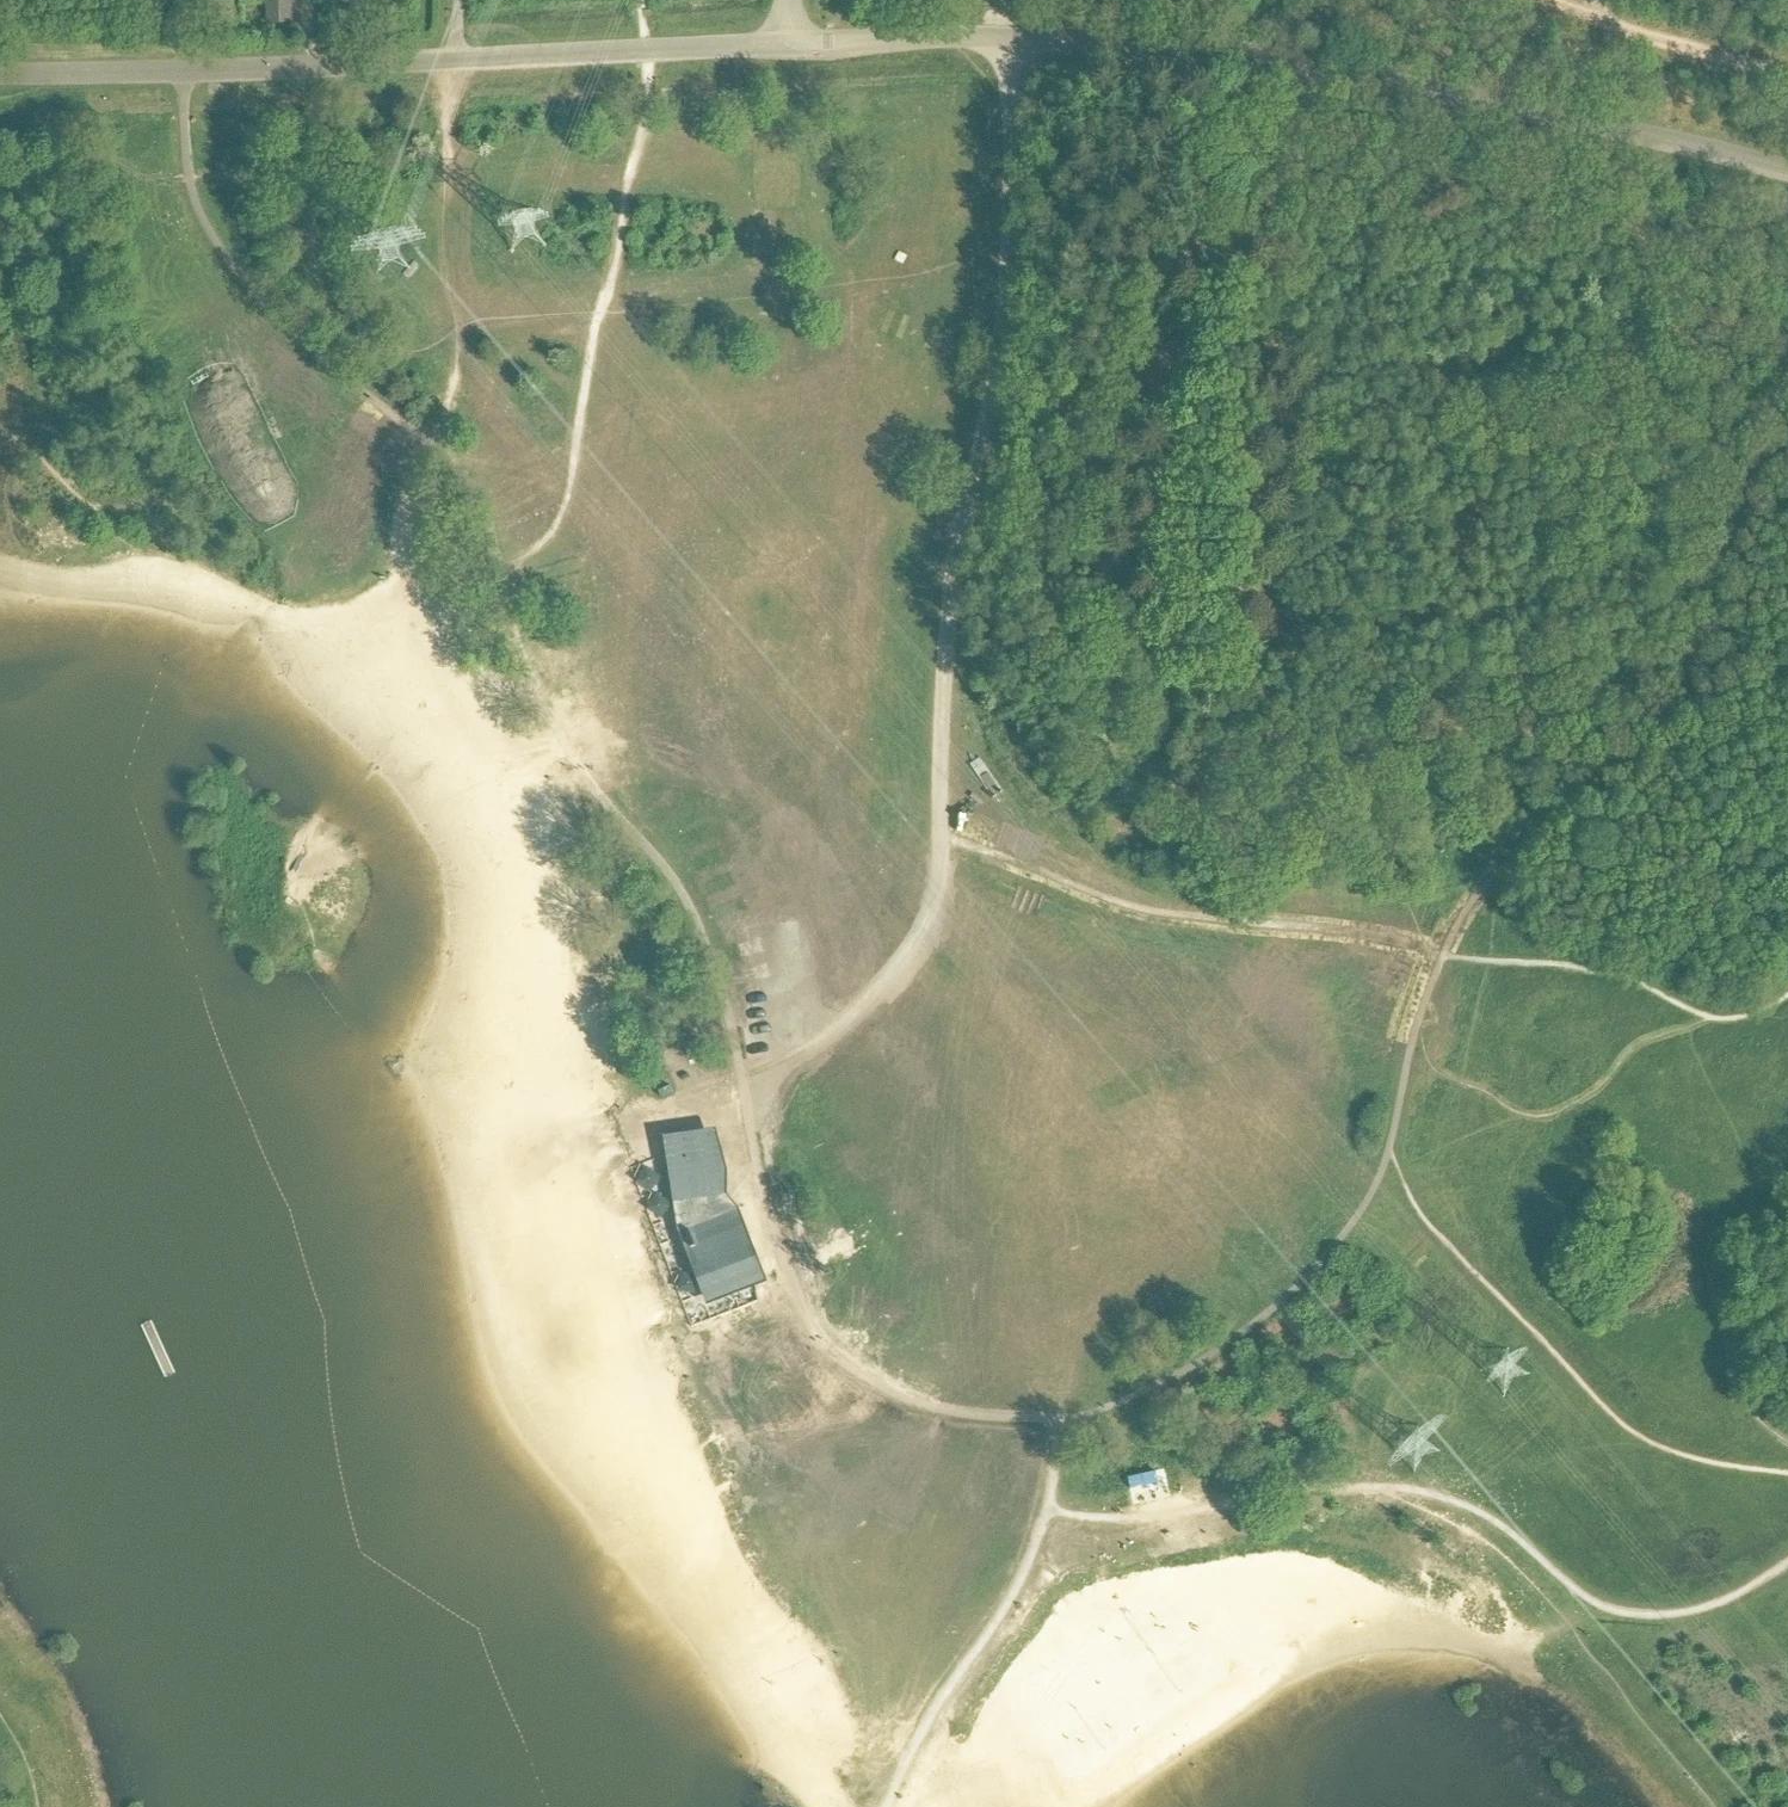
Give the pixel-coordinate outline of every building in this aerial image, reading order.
[(292,2),(268,2),(268,25),(293,25),(292,2)] [(712,1135),(668,1142),(678,1207),(679,1207),(680,1219),(685,1232),(684,1232),(691,1249),(692,1249),(703,1279),(753,1259),(744,1234),(734,1208),(730,1210),(715,1197),(718,1174),(712,1135)]
